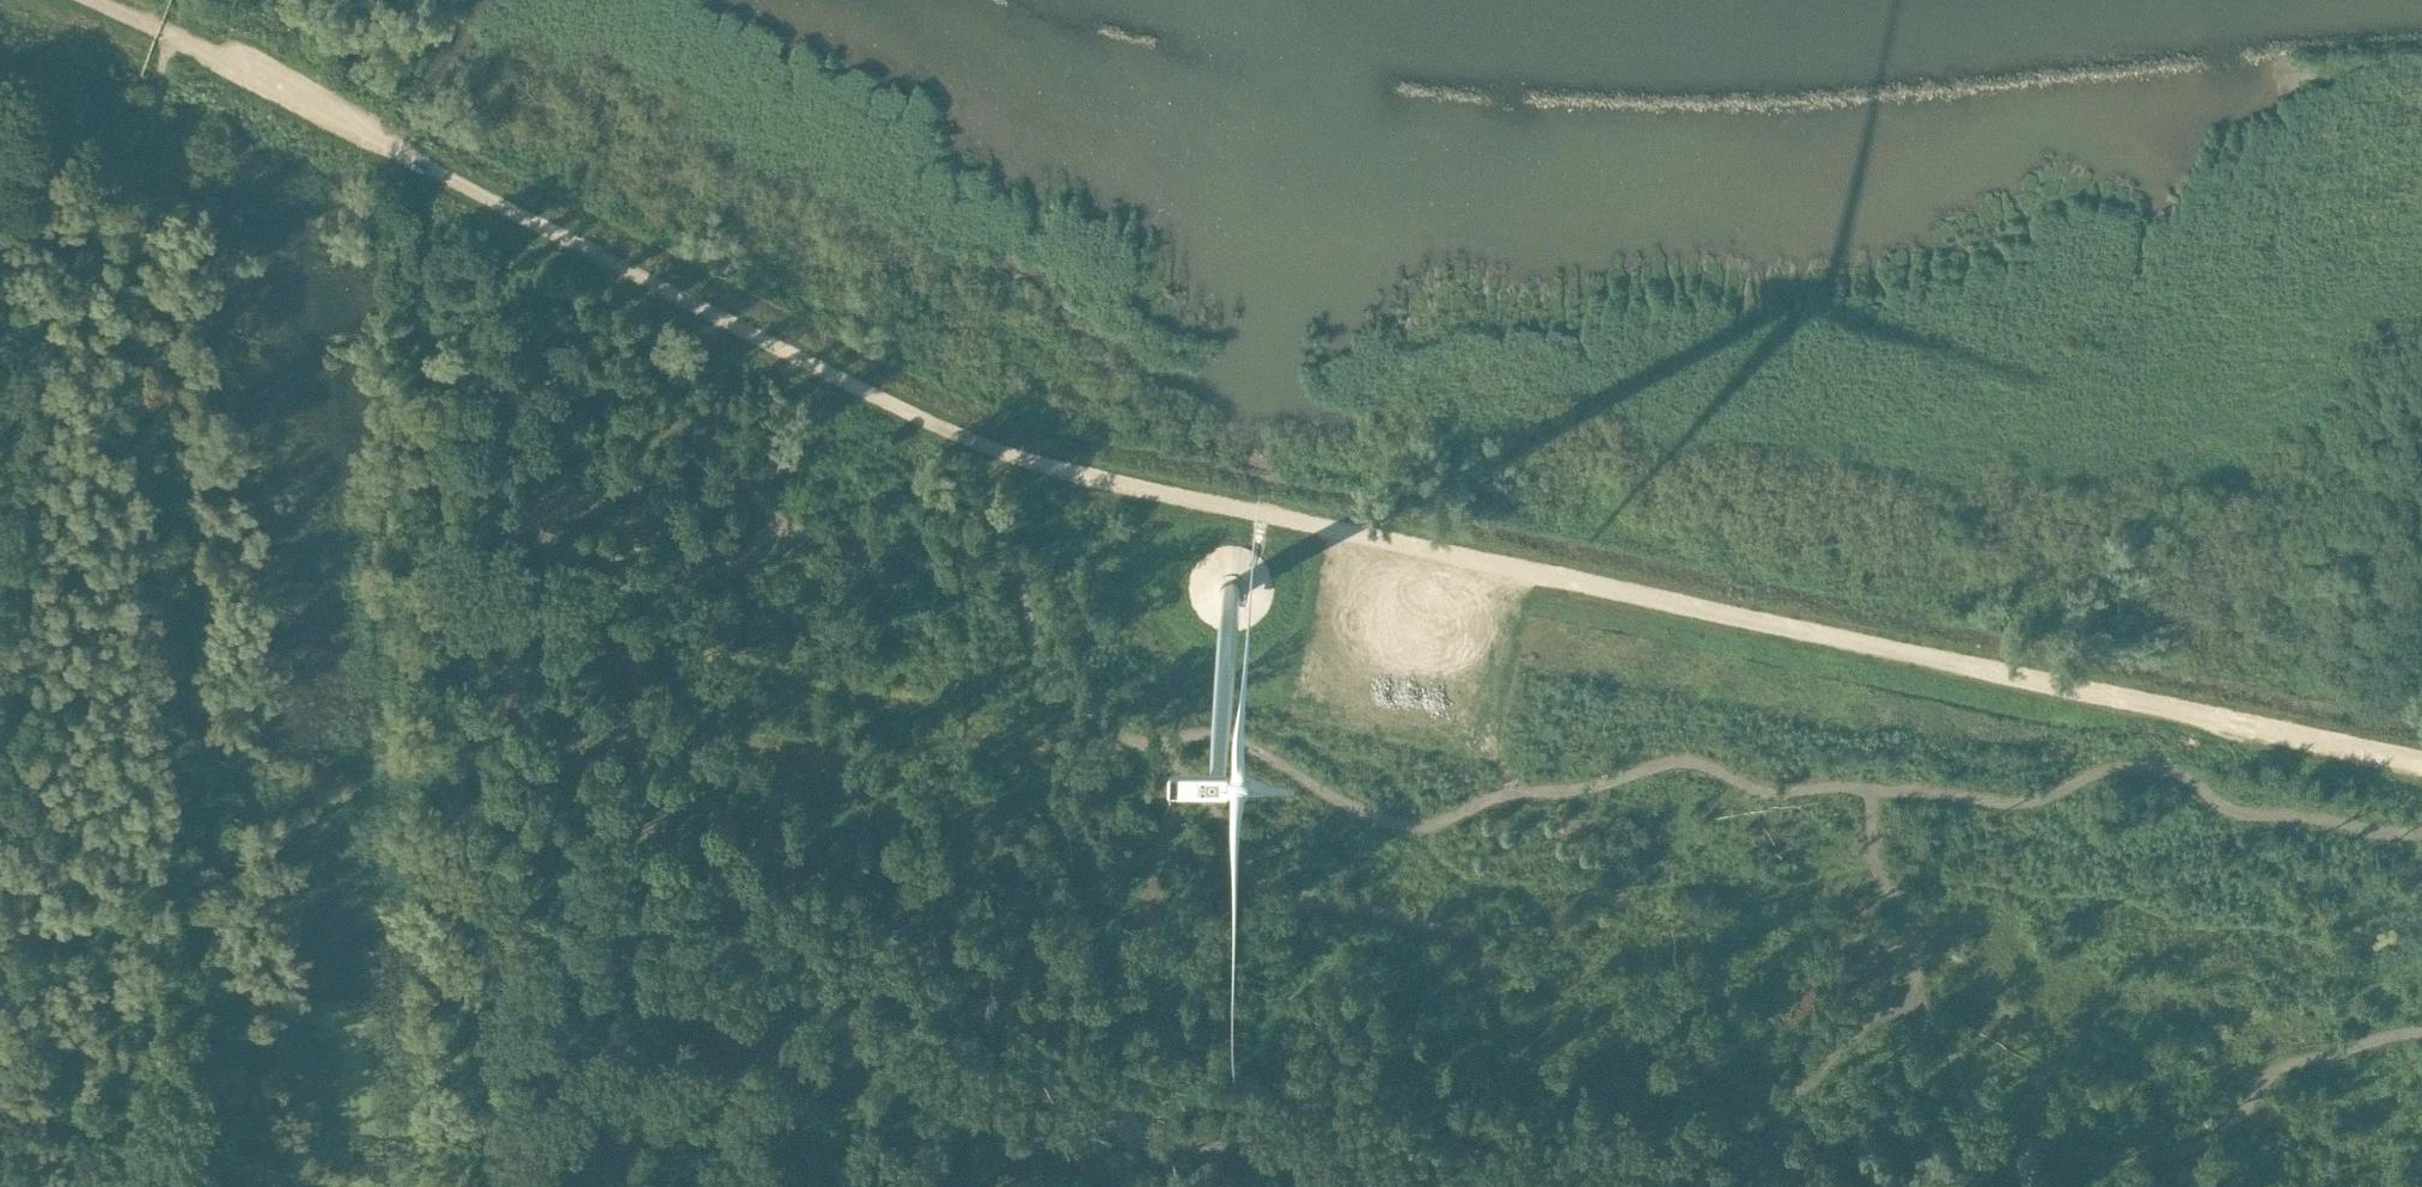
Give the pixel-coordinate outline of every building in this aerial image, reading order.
[(1189,579),(1188,587),(1189,594),(1191,601),(1194,608),(1198,614),(1204,620),(1210,624),(1217,627),(1224,629),(1231,630),(1239,629),(1246,627),(1253,624),(1259,620),(1264,614),(1269,608),(1272,601),(1274,594),(1275,587),(1274,579),(1272,572),(1269,565),(1264,559),(1259,553),(1253,549),(1246,546),(1239,544),(1231,543),(1224,544),(1217,546),(1210,549),(1204,554),(1198,559),(1194,565),(1191,572),(1189,579)]
